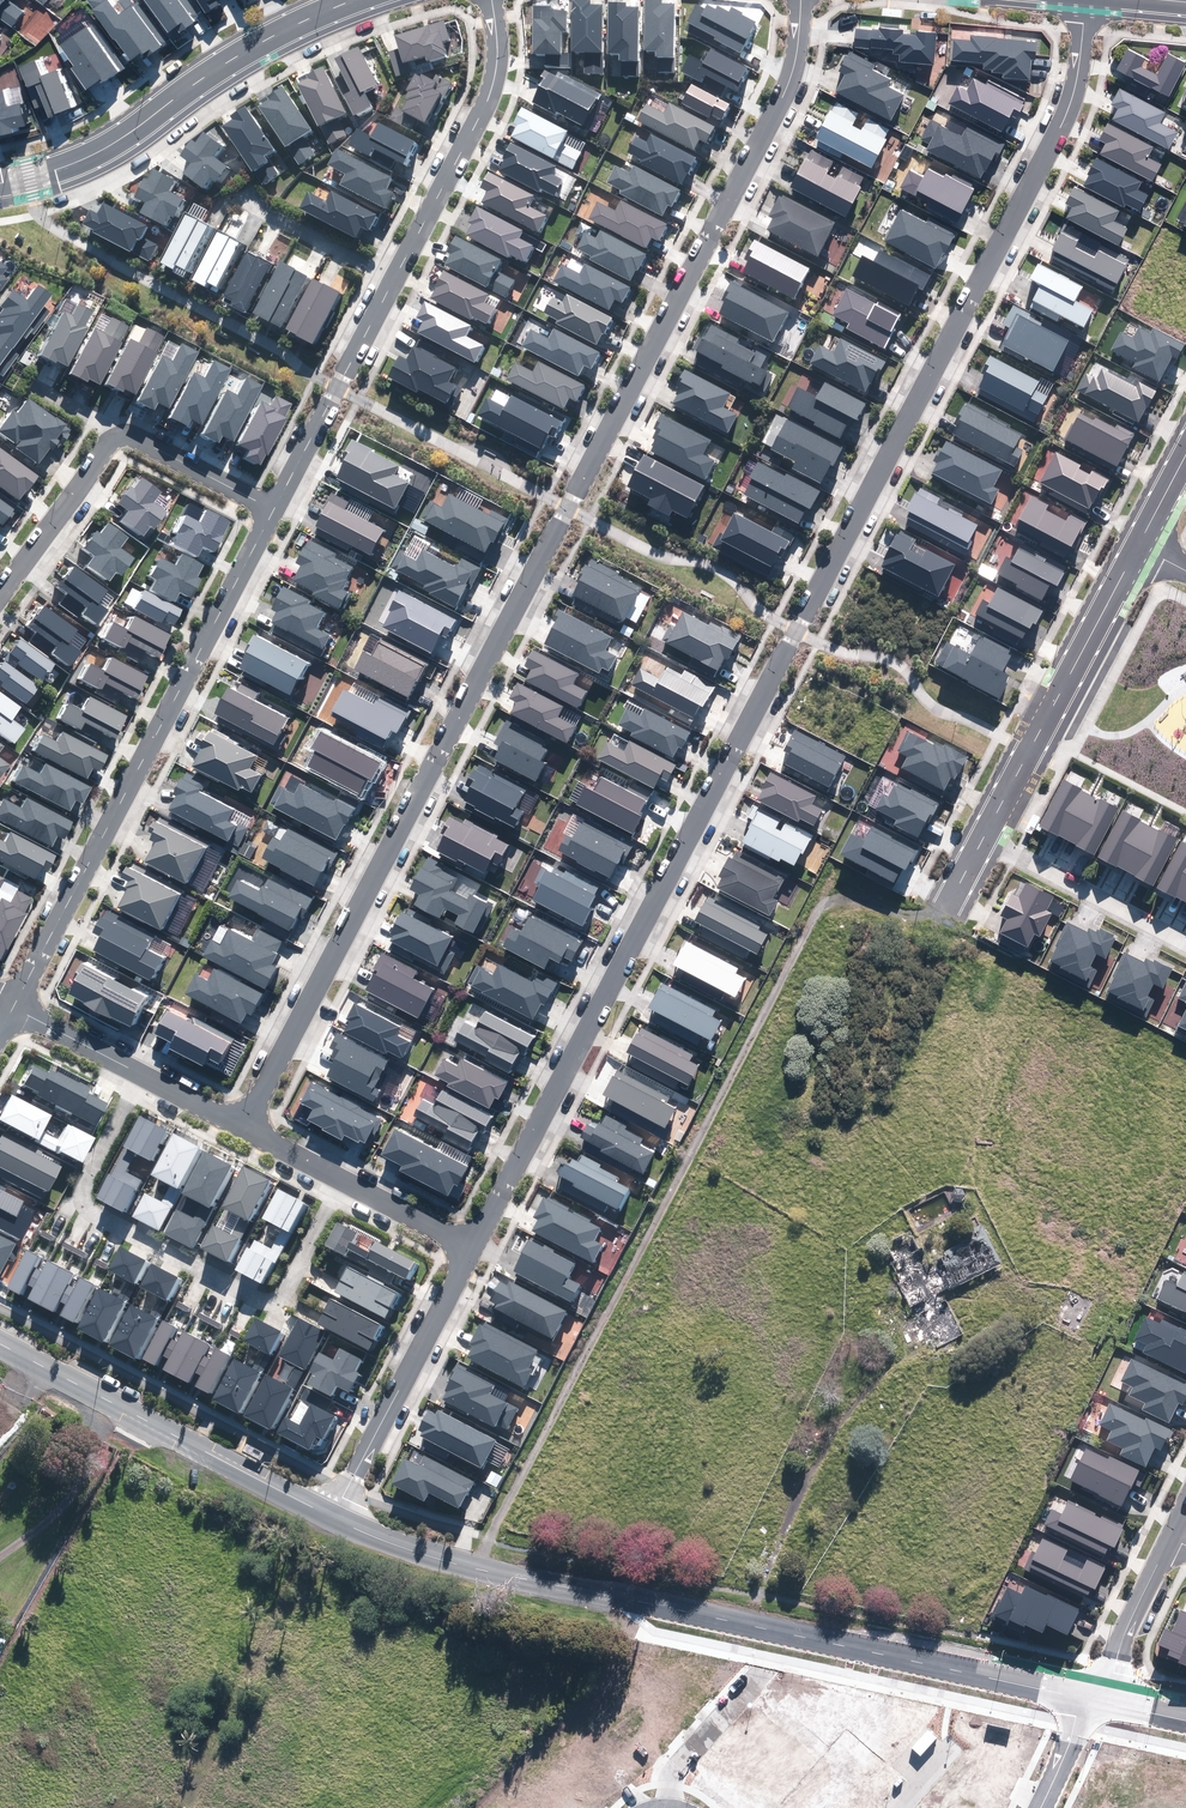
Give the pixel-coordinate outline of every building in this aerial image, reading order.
[(10,28),(22,11),(6,0),(0,0),(0,21),(10,28)] [(87,1),(93,9),(92,10),(115,40),(116,39),(131,60),(140,53),(144,58),(165,43),(132,0),(121,0),(118,2),(126,12),(119,16),(107,0),(88,0),(87,1)] [(167,32),(174,26),(178,32),(198,17),(186,0),(144,0),(167,32)] [(204,13),(218,4),(216,0),(196,0),(204,13)] [(590,0),(572,0),(572,51),(585,51),(585,74),(602,74),(602,5),(590,5),(590,0)] [(645,51),(656,51),(656,72),(673,72),(673,4),(661,4),(661,0),(645,0),(645,51)] [(625,2),(607,2),(607,53),(620,53),(620,76),(637,76),(637,7),(625,7),(625,2)] [(696,5),(683,30),(737,58),(756,23),(740,15),(741,14),(730,8),(728,12),(718,7),(716,10),(707,5),(705,9),(696,5)] [(533,6),(533,54),(545,54),(545,65),(568,65),(568,53),(561,53),(561,30),(565,30),(565,11),(550,11),(550,6),(533,6)] [(905,10),(883,8),(882,16),(904,18),(905,10)] [(388,52),(396,76),(429,65),(428,61),(446,55),(441,41),(449,38),(444,22),(394,37),(398,49),(388,52)] [(118,73),(85,26),(60,44),(75,66),(71,68),(86,89),(99,80),(102,84),(118,73)] [(873,31),(856,29),(854,46),(893,50),(893,54),(900,54),(899,61),(933,65),(936,34),(917,32),(917,35),(903,34),(903,31),(880,28),(880,30),(873,29),(873,31)] [(971,41),(954,40),(952,59),(985,63),(984,69),(993,70),(993,72),(1003,73),(1003,77),(1029,79),(1032,58),(1034,59),(1036,43),(972,36),(971,41)] [(357,47),(335,58),(352,91),(344,95),(353,114),(370,105),(363,91),(376,84),(357,47)] [(690,55),(681,71),(701,82),(705,75),(735,91),(747,69),(711,50),(704,63),(690,55)] [(1168,96),(1185,63),(1169,55),(1158,76),(1141,67),(1145,59),(1127,50),(1117,69),(1168,96)] [(875,65),(850,52),(840,71),(846,74),(836,92),(891,120),(903,95),(887,87),(891,80),(872,71),(875,65)] [(42,58),(25,65),(33,86),(34,86),(42,106),(49,102),(55,116),(78,107),(63,70),(49,76),(42,58)] [(345,112),(322,67),(307,74),(309,78),(297,84),(328,145),(346,135),(336,116),(345,112)] [(595,97),(544,71),(542,75),(546,77),(533,102),(555,113),(555,111),(581,125),(595,97)] [(416,75),(392,119),(410,129),(416,117),(425,122),(439,96),(443,98),(451,83),(436,75),(433,81),(422,75),(421,77),(416,75)] [(958,86),(949,103),(1002,130),(1006,122),(1013,125),(1023,105),(974,80),(968,91),(958,86)] [(728,104),(691,84),(681,103),(708,117),(710,114),(720,119),(728,104)] [(269,99),(259,106),(298,163),(314,153),(302,136),(311,130),(282,87),(268,97),(269,99)] [(1165,112),(1120,89),(1112,105),(1119,108),(1113,120),(1168,148),(1176,133),(1159,124),(1165,112)] [(16,131),(15,127),(25,124),(20,104),(6,108),(2,92),(0,92),(0,135),(16,131)] [(857,114),(835,103),(831,111),(816,140),(870,168),(889,130),(868,119),(861,132),(851,126),(857,114)] [(646,104),(637,121),(692,150),(698,139),(705,143),(714,127),(669,104),(664,113),(646,104)] [(273,148),(244,107),(230,116),(233,119),(222,127),(261,184),(276,174),(263,155),(273,148)] [(567,131),(522,107),(514,122),(518,124),(511,138),(572,169),(580,153),(561,143),(567,131)] [(930,121),(921,138),(931,144),(927,151),(981,179),(991,160),(995,163),(1005,145),(968,126),(962,137),(930,121)] [(357,130),(350,145),(368,155),(372,147),(403,164),(415,142),(378,123),(371,137),(357,130)] [(1153,147),(1108,124),(1100,139),(1107,143),(1101,154),(1152,180),(1160,165),(1147,158),(1153,147)] [(184,172),(203,187),(210,178),(214,182),(225,167),(211,156),(219,146),(203,133),(196,143),(192,140),(181,154),(192,162),(184,172)] [(696,158),(651,135),(647,142),(637,137),(629,152),(642,159),(640,162),(680,183),(686,172),(688,173),(696,158)] [(555,165),(511,143),(503,158),(505,159),(499,171),(539,191),(540,188),(554,194),(561,180),(550,174),(555,165)] [(391,176),(337,148),(328,164),(346,173),(340,185),(384,208),(392,193),(385,188),(391,176)] [(833,162),(811,151),(792,189),(845,216),(865,179),(843,168),(837,180),(827,175),(833,162)] [(1141,182),(1096,158),(1088,174),(1090,175),(1085,185),(1124,206),(1125,204),(1139,210),(1147,195),(1137,190),(1141,182)] [(630,174),(615,166),(607,182),(622,190),(621,193),(662,215),(668,204),(671,206),(679,191),(634,167),(630,174)] [(173,181),(154,171),(149,181),(143,178),(133,196),(145,202),(140,212),(163,225),(169,214),(173,216),(182,198),(168,191),(173,181)] [(909,171),(900,187),(916,195),(918,191),(962,213),(973,191),(944,176),(943,178),(928,171),(924,179),(909,171)] [(532,195),(488,172),(480,187),(488,191),(482,203),(538,231),(545,216),(526,206),(532,195)] [(1119,211),(1074,188),(1066,203),(1073,206),(1067,218),(1118,244),(1126,229),(1113,222),(1119,211)] [(308,192),(300,208),(355,237),(361,226),(368,230),(376,215),(332,192),(327,202),(308,192)] [(834,222),(781,194),(769,216),(774,219),(768,230),(817,255),(834,222)] [(666,223),(622,200),(616,211),(598,202),(589,218),(646,247),(651,237),(657,240),(666,223)] [(90,210),(83,223),(94,229),(92,232),(148,261),(156,245),(142,237),(148,227),(103,204),(98,214),(90,210)] [(522,230),(477,207),(469,222),(473,224),(466,237),(508,258),(510,254),(529,263),(537,248),(518,238),(522,230)] [(901,211),(885,241),(935,267),(943,252),(945,253),(956,232),(930,219),(927,224),(901,211)] [(209,225),(184,212),(158,262),(172,269),(174,265),(185,271),(209,225)] [(590,254),(587,258),(630,280),(636,268),(638,269),(646,253),(601,230),(596,239),(584,232),(576,247),(590,254)] [(240,243),(216,231),(191,279),(205,286),(208,282),(217,287),(240,243)] [(1078,242),(1061,233),(1049,257),(1113,290),(1125,266),(1098,252),(1095,259),(1074,249),(1078,242)] [(500,259),(456,236),(448,251),(451,253),(445,266),(505,297),(514,280),(494,270),(500,259)] [(809,268),(755,240),(745,259),(749,261),(743,272),(794,298),(809,268)] [(863,257),(853,275),(909,304),(918,287),(922,289),(929,276),(880,251),(874,263),(863,257)] [(256,258),(246,253),(224,295),(235,301),(232,305),(243,311),(269,263),(257,257),(256,258)] [(306,276),(280,262),(254,311),(281,325),(306,276)] [(1082,286),(1038,264),(1030,278),(1041,284),(1029,307),(1056,321),(1060,314),(1083,326),(1091,311),(1074,302),(1082,286)] [(563,265),(555,281),(609,309),(615,299),(621,302),(629,287),(584,265),(580,273),(563,265)] [(488,293),(444,271),(429,298),(470,319),(472,316),(486,323),(493,308),(483,302),(488,293)] [(339,293),(312,279),(285,329),(313,343),(339,293)] [(787,311),(732,283),(723,300),(726,301),(719,314),(772,341),(787,311)] [(3,375),(18,355),(15,353),(30,331),(34,334),(50,312),(42,306),(51,294),(39,285),(27,301),(13,291),(3,305),(6,308),(0,316),(0,334),(0,335),(0,373),(3,375)] [(876,303),(846,288),(833,314),(850,323),(847,328),(884,347),(900,315),(877,303),(876,303)] [(551,297),(543,311),(557,319),(555,323),(595,344),(601,333),(603,334),(611,318),(567,296),(563,303),(551,297)] [(470,325),(424,302),(416,317),(424,321),(418,333),(474,362),(483,345),(464,336),(470,325)] [(58,360),(68,366),(88,328),(85,326),(93,311),(79,303),(72,316),(64,312),(42,354),(56,362),(58,360)] [(1043,320),(1013,305),(1003,324),(1011,328),(1000,349),(1022,360),(1024,356),(1052,371),(1068,341),(1040,326),(1043,320)] [(95,329),(71,373),(88,382),(90,377),(100,383),(121,344),(119,343),(128,327),(112,318),(104,334),(95,329)] [(739,339),(712,325),(704,341),(699,338),(694,349),(699,352),(698,352),(723,364),(721,368),(763,390),(772,374),(762,369),(770,355),(757,348),(755,354),(736,344),(739,339)] [(1121,332),(1112,349),(1136,362),(1132,368),(1158,381),(1172,355),(1177,357),(1184,345),(1153,329),(1150,334),(1139,328),(1133,339),(1121,332)] [(131,339),(107,384),(123,392),(125,388),(135,393),(157,354),(155,353),(163,337),(148,329),(139,344),(131,339)] [(531,331),(523,347),(578,375),(584,364),(590,368),(598,352),(554,330),(549,340),(531,331)] [(884,363),(840,341),(834,353),(820,346),(811,364),(865,392),(873,377),(876,378),(884,363)] [(164,356),(140,400),(156,409),(159,404),(169,410),(198,353),(181,345),(173,361),(164,356)] [(399,356),(388,376),(450,408),(460,388),(447,382),(455,367),(415,347),(407,361),(399,356)] [(29,366),(35,356),(27,351),(21,361),(29,366)] [(521,353),(508,379),(563,407),(568,397),(576,401),(584,386),(521,353)] [(1039,381),(991,355),(982,371),(986,373),(976,392),(1033,422),(1046,396),(1034,390),(1039,381)] [(196,373),(172,418),(188,426),(192,419),(202,424),(231,370),(214,361),(205,378),(196,373)] [(731,393),(685,369),(678,381),(684,384),(673,405),(727,433),(736,416),(722,409),(731,393)] [(1086,374),(1078,389),(1138,421),(1146,406),(1147,407),(1156,391),(1139,382),(1136,387),(1103,370),(1097,380),(1086,374)] [(228,390),(205,435),(221,443),(223,439),(233,444),(263,388),(246,379),(237,395),(228,390)] [(797,388),(787,406),(815,421),(813,424),(839,437),(850,416),(856,420),(864,403),(823,382),(816,397),(797,388)] [(506,407),(487,397),(477,415),(540,448),(548,433),(554,436),(563,419),(513,393),(506,407)] [(291,404),(277,397),(272,406),(263,402),(241,445),(251,450),(248,458),(262,466),(287,419),(284,417),(291,404)] [(0,430),(0,431),(18,443),(16,447),(40,463),(50,448),(55,451),(70,428),(28,400),(18,415),(13,411),(0,430)] [(989,415),(965,403),(954,423),(959,426),(954,435),(1014,466),(1022,451),(1015,448),(1021,436),(987,419),(989,415)] [(1078,413),(1065,439),(1116,466),(1134,433),(1117,425),(1115,429),(1095,418),(1094,421),(1078,413)] [(710,439),(662,415),(656,426),(662,430),(651,451),(704,479),(713,462),(702,456),(710,439)] [(841,448),(786,420),(771,448),(796,461),(792,468),(821,483),(830,464),(832,466),(841,448)] [(349,452),(336,478),(395,509),(409,482),(394,475),(398,466),(352,442),(347,451),(349,452)] [(1001,470),(946,442),(942,450),(940,449),(933,461),(937,463),(932,472),(991,503),(998,489),(993,487),(1001,470)] [(22,500),(39,476),(0,449),(0,484),(22,500)] [(1056,452),(1040,482),(1089,507),(1098,492),(1101,493),(1108,479),(1092,471),(1090,475),(1077,469),(1079,464),(1056,452)] [(703,485),(644,454),(627,487),(651,499),(648,504),(670,515),(672,510),(686,517),(703,485)] [(786,477),(758,463),(742,494),(799,523),(807,507),(809,508),(819,490),(787,473),(786,477)] [(162,490),(144,477),(134,490),(130,487),(118,503),(129,511),(122,520),(143,535),(150,526),(155,530),(168,513),(153,502),(162,490)] [(939,497),(920,487),(908,510),(910,511),(906,518),(968,550),(972,542),(970,540),(977,526),(935,504),(939,497)] [(347,501),(332,493),(314,526),(370,555),(383,530),(343,509),(347,501)] [(431,502),(422,519),(485,551),(490,541),(493,542),(506,519),(491,512),(489,515),(450,495),(443,508),(431,502)] [(1047,505),(1030,496),(1014,527),(1043,541),(1041,546),(1063,557),(1069,545),(1072,547),(1085,521),(1070,513),(1065,521),(1044,510),(1047,505)] [(3,525),(14,509),(0,499),(0,523),(3,525)] [(180,533),(174,545),(197,557),(203,545),(215,551),(230,523),(206,510),(200,522),(187,515),(178,532),(180,533)] [(772,533),(735,514),(724,535),(719,533),(712,546),(768,575),(779,555),(781,557),(793,534),(776,526),(772,533)] [(129,535),(111,522),(101,535),(97,532),(86,548),(96,555),(89,565),(110,580),(117,571),(122,575),(135,558),(120,547),(129,535)] [(916,538),(900,530),(881,567),(938,597),(955,565),(913,543),(916,538)] [(355,564),(308,540),(296,563),(302,565),(294,581),(315,592),(313,595),(338,608),(346,593),(342,591),(355,564)] [(1013,561),(1007,558),(999,573),(1018,583),(1017,586),(1042,599),(1050,583),(1057,586),(1066,568),(1022,545),(1013,561)] [(400,551),(391,568),(425,586),(424,588),(430,592),(429,594),(455,607),(466,586),(470,588),(480,569),(461,559),(456,568),(422,550),(417,560),(400,551)] [(157,577),(151,589),(174,601),(180,590),(192,596),(201,580),(196,577),(203,565),(183,555),(177,567),(162,559),(153,575),(157,577)] [(641,585),(591,559),(588,566),(585,564),(577,580),(579,582),(573,594),(623,620),(641,585)] [(108,591),(75,567),(60,587),(68,593),(60,605),(77,617),(81,613),(98,625),(109,611),(99,604),(108,591)] [(309,600),(283,586),(272,609),(277,612),(272,622),(322,648),(329,636),(316,629),(324,614),(306,605),(309,600)] [(1042,610),(998,587),(989,603),(983,600),(976,613),(1022,637),(1028,627),(1032,629),(1042,610)] [(145,590),(135,609),(161,623),(163,619),(174,625),(182,610),(145,590)] [(454,619),(399,591),(390,609),(392,610),(383,628),(430,652),(439,634),(445,637),(454,619)] [(90,639),(45,606),(30,626),(59,647),(54,653),(71,665),(90,639)] [(611,636),(560,610),(554,621),(556,622),(544,644),(598,672),(602,666),(608,670),(615,656),(604,650),(611,636)] [(709,625),(684,612),(676,627),(671,624),(662,641),(718,670),(724,658),(727,659),(740,635),(712,621),(709,625)] [(114,623),(105,638),(124,648),(127,641),(159,658),(171,635),(136,617),(128,631),(114,623)] [(306,663),(254,636),(245,653),(246,654),(239,668),(290,694),(306,663)] [(947,644),(937,663),(1000,696),(1011,677),(1002,673),(1013,652),(982,636),(971,656),(947,644)] [(426,663),(381,639),(372,656),(364,651),(354,670),(408,697),(426,663)] [(56,665),(21,640),(11,653),(22,661),(19,664),(43,682),(56,665)] [(577,674),(533,651),(525,666),(532,670),(526,681),(577,708),(586,692),(572,684),(577,674)] [(91,664),(83,680),(101,689),(105,683),(136,699),(148,677),(113,658),(106,672),(91,664)] [(5,661),(0,668),(0,678),(5,682),(3,686),(27,703),(39,686),(5,661)] [(659,679),(640,669),(632,685),(693,717),(700,704),(703,706),(714,686),(685,671),(681,679),(664,670),(659,679)] [(561,706),(517,683),(509,698),(516,701),(510,713),(567,742),(575,727),(556,716),(561,706)] [(236,692),(228,688),(214,714),(272,744),(286,718),(252,701),(256,693),(240,685),(236,692)] [(344,690),(331,714),(384,742),(390,731),(398,735),(410,712),(379,696),(374,705),(344,690)] [(0,692),(0,722),(2,723),(0,726),(0,732),(15,743),(25,730),(12,720),(21,707),(0,692)] [(69,704),(61,719),(80,729),(83,722),(115,739),(127,716),(91,698),(84,712),(69,704)] [(641,716),(627,709),(619,725),(632,732),(631,735),(673,757),(679,747),(681,748),(689,732),(645,709),(641,716)] [(549,743),(507,721),(495,743),(500,746),(494,759),(535,781),(544,764),(539,762),(549,743)] [(844,756),(795,730),(784,751),(790,754),(785,764),(828,786),(844,756)] [(44,736),(36,751),(87,778),(93,768),(99,771),(108,755),(64,732),(58,743),(44,736)] [(255,756),(209,732),(207,736),(201,732),(195,744),(201,747),(191,766),(237,790),(240,785),(251,791),(259,775),(248,769),(255,756)] [(380,764),(320,732),(312,747),(316,749),(307,768),(358,794),(367,777),(371,779),(380,764)] [(967,754),(944,742),(942,747),(935,744),(934,747),(909,734),(899,752),(908,756),(902,769),(944,790),(951,777),(954,779),(967,754)] [(607,743),(599,759),(654,788),(660,776),(667,780),(675,765),(630,741),(624,751),(607,743)] [(10,765),(0,758),(0,778),(10,765)] [(24,766),(16,781),(70,810),(75,799),(82,803),(90,787),(46,764),(41,774),(24,766)] [(524,788),(478,765),(467,786),(470,788),(464,800),(478,807),(477,808),(495,818),(496,816),(514,826),(521,811),(514,807),(524,788)] [(204,784),(184,773),(173,794),(176,795),(169,810),(170,810),(167,815),(194,830),(197,825),(238,846),(247,830),(227,820),(234,807),(201,789),(204,784)] [(815,796),(771,773),(757,799),(798,821),(800,817),(813,824),(821,809),(811,804),(815,796)] [(586,788),(577,805),(632,833),(640,816),(638,815),(649,793),(630,783),(626,791),(601,778),(594,792),(586,788)] [(1063,780),(1039,826),(1057,836),(1058,834),(1067,839),(1090,796),(1080,791),(1081,789),(1063,780)] [(940,804),(897,782),(888,798),(883,796),(876,808),(897,819),(894,825),(918,837),(926,821),(930,822),(940,804)] [(279,786),(270,805),(335,839),(343,824),(345,825),(353,809),(336,800),(334,803),(300,785),(295,794),(279,786)] [(1090,796),(1067,839),(1077,844),(1076,846),(1094,855),(1119,808),(1100,799),(1099,801),(1090,796)] [(0,810),(0,818),(52,845),(57,834),(64,838),(72,822),(27,798),(21,809),(5,800),(0,810)] [(811,836),(753,805),(747,816),(754,820),(743,842),(778,861),(780,858),(794,865),(801,851),(803,852),(811,836)] [(1121,811),(1097,857),(1116,866),(1116,865),(1126,870),(1148,827),(1138,822),(1139,820),(1121,811)] [(1039,818),(1032,815),(1023,832),(1030,836),(1039,818)] [(463,824),(449,817),(441,832),(444,834),(437,848),(484,873),(490,861),(497,865),(507,845),(495,839),(497,837),(465,820),(463,824)] [(566,836),(559,850),(609,877),(617,862),(622,865),(632,846),(582,821),(573,839),(566,836)] [(204,848),(153,822),(148,831),(152,833),(149,839),(155,842),(145,862),(185,884),(204,848)] [(851,835),(841,854),(893,881),(901,867),(908,871),(920,849),(873,824),(864,842),(851,835)] [(1148,827),(1126,870),(1135,875),(1134,877),(1152,886),(1177,839),(1158,830),(1157,832),(1148,827)] [(337,854),(287,829),(281,841),(274,838),(263,859),(314,886),(322,870),(327,873),(337,854)] [(35,879),(41,869),(47,872),(55,856),(10,832),(4,843),(0,841),(0,861),(35,879)] [(1156,888),(1175,897),(1176,896),(1185,901),(1185,898),(1185,844),(1180,842),(1156,888)] [(255,848),(245,843),(239,853),(249,859),(255,848)] [(784,876),(737,851),(732,859),(730,858),(720,877),(723,878),(717,889),(769,916),(777,901),(772,898),(784,876)] [(460,874),(428,858),(422,869),(421,868),(410,889),(420,894),(416,903),(440,916),(444,907),(459,915),(455,923),(473,933),(487,904),(470,895),(467,901),(450,892),(460,874)] [(179,894),(127,866),(121,877),(129,880),(125,887),(127,888),(117,907),(161,930),(179,894)] [(540,887),(533,900),(582,925),(590,910),(587,908),(599,887),(566,870),(564,874),(554,868),(551,874),(545,871),(537,886),(540,887)] [(236,881),(228,897),(290,929),(297,915),(302,918),(312,899),(269,877),(261,893),(236,881)] [(1052,895),(1026,882),(1019,898),(1012,895),(1002,916),(1008,919),(1000,934),(1028,947),(1034,933),(1040,936),(1051,913),(1045,910),(1052,895)] [(5,948),(7,949),(25,913),(24,913),(31,898),(17,891),(11,903),(2,899),(0,903),(0,958),(5,948)] [(708,898),(696,921),(757,953),(766,935),(757,930),(760,925),(708,898)] [(154,934),(105,909),(85,946),(150,980),(161,958),(146,950),(154,934)] [(452,938),(402,913),(391,933),(394,935),(391,941),(417,955),(415,959),(444,974),(455,954),(446,949),(452,938)] [(511,929),(502,946),(544,968),(549,957),(558,962),(562,955),(571,959),(581,941),(530,914),(520,934),(511,929)] [(1059,946),(1050,965),(1070,974),(1068,978),(1089,988),(1098,970),(1089,966),(1096,953),(1106,958),(1115,939),(1113,938),(1114,935),(1101,929),(1098,934),(1090,930),(1088,933),(1067,923),(1057,945),(1059,946)] [(211,940),(202,955),(264,988),(275,967),(270,964),(281,942),(257,929),(251,941),(229,930),(221,945),(211,940)] [(738,968),(687,941),(674,965),(735,997),(744,979),(735,974),(738,968)] [(1145,962),(1127,953),(1107,995),(1112,997),(1111,1000),(1146,1017),(1154,999),(1147,996),(1153,984),(1163,988),(1172,969),(1154,960),(1153,962),(1146,959),(1145,962)] [(416,971),(382,954),(375,968),(378,970),(367,991),(417,1017),(432,990),(411,979),(416,971)] [(146,996),(82,963),(77,973),(78,973),(67,994),(85,1003),(84,1004),(109,1017),(110,1016),(130,1027),(146,996)] [(477,966),(468,983),(483,991),(482,993),(532,1019),(541,1003),(545,1005),(556,983),(538,973),(534,982),(498,964),(493,974),(477,966)] [(195,976),(186,994),(241,1022),(246,1013),(251,1015),(262,994),(214,969),(207,982),(195,976)] [(714,1011),(662,984),(650,1008),(659,1013),(655,1022),(698,1044),(702,1035),(711,1040),(720,1022),(711,1017),(714,1011)] [(400,1027),(354,1004),(346,1018),(351,1021),(345,1032),(385,1053),(386,1050),(401,1058),(409,1042),(396,1035),(400,1027)] [(192,1023),(168,1011),(156,1034),(172,1042),(169,1048),(201,1065),(206,1057),(219,1063),(232,1038),(195,1019),(192,1023)] [(1177,1030),(1185,1034),(1185,1011),(1177,1030)] [(464,1022),(454,1040),(486,1057),(485,1060),(508,1072),(519,1051),(524,1053),(533,1037),(484,1012),(475,1028),(464,1022)] [(692,1055),(641,1028),(628,1053),(687,1084),(697,1066),(689,1061),(692,1055)] [(388,1060),(337,1034),(330,1047),(339,1052),(326,1076),(373,1101),(378,1091),(373,1088),(388,1060)] [(443,1061),(436,1075),(449,1082),(448,1086),(489,1107),(494,1097),(498,1099),(507,1083),(461,1060),(457,1068),(443,1061)] [(49,1074),(34,1066),(25,1083),(40,1091),(38,1095),(96,1125),(107,1104),(88,1094),(91,1088),(80,1082),(79,1083),(52,1068),(49,1074)] [(669,1098),(618,1071),(604,1096),(664,1128),(674,1109),(665,1105),(669,1098)] [(341,1098),(310,1082),(300,1102),(313,1109),(307,1120),(324,1129),(323,1130),(341,1139),(344,1134),(363,1145),(370,1132),(374,1134),(382,1119),(359,1107),(360,1106),(342,1097),(341,1098)] [(422,1099),(413,1117),(446,1134),(443,1138),(466,1150),(477,1129),(483,1132),(491,1117),(442,1091),(434,1106),(422,1099)] [(12,1095),(0,1117),(0,1119),(82,1162),(95,1138),(68,1124),(60,1140),(44,1131),(52,1116),(12,1095)] [(626,1127),(606,1116),(598,1130),(588,1125),(581,1137),(603,1149),(601,1152),(642,1173),(653,1153),(638,1146),(642,1138),(625,1129),(626,1127)] [(140,1117),(98,1197),(124,1210),(141,1179),(125,1171),(135,1153),(150,1161),(166,1131),(140,1117)] [(467,1166),(395,1128),(381,1154),(403,1166),(400,1170),(448,1195),(454,1183),(457,1184),(467,1166)] [(3,1134),(0,1139),(0,1166),(48,1192),(62,1165),(3,1134)] [(145,1193),(133,1215),(158,1228),(179,1189),(177,1188),(198,1147),(174,1134),(152,1175),(171,1184),(162,1202),(145,1193)] [(177,1211),(166,1233),(191,1246),(212,1207),(209,1205),(231,1164),(206,1152),(185,1193),(203,1202),(194,1220),(177,1211)] [(600,1165),(581,1155),(577,1163),(572,1160),(569,1166),(564,1164),(559,1174),(574,1182),(573,1185),(617,1209),(628,1188),(615,1181),(617,1177),(598,1168),(600,1165)] [(213,1226),(202,1248),(227,1261),(248,1221),(245,1220),(267,1179),(242,1166),(221,1207),(239,1217),(230,1234),(213,1226)] [(0,1185),(0,1228),(21,1239),(37,1209),(3,1192),(5,1188),(0,1185)] [(247,1248),(236,1269),(262,1282),(304,1203),(277,1189),(262,1218),(282,1228),(272,1248),(255,1240),(250,1250),(247,1248)] [(954,1191),(949,1197),(953,1204),(961,1204),(965,1198),(961,1191),(954,1191)] [(600,1228),(543,1198),(533,1216),(540,1219),(533,1232),(592,1262),(601,1246),(593,1242),(600,1228)] [(356,1232),(337,1223),(325,1246),(345,1256),(348,1250),(405,1279),(414,1261),(375,1242),(370,1251),(351,1242),(356,1232)] [(970,1338),(947,1295),(1001,1267),(981,1229),(960,1240),(963,1244),(931,1261),(923,1246),(918,1249),(909,1233),(883,1246),(891,1262),(887,1265),(895,1280),(890,1282),(908,1315),(911,1313),(934,1357),(970,1338)] [(0,1236),(0,1274),(16,1244),(0,1236)] [(573,1263),(530,1240),(513,1272),(570,1301),(579,1284),(566,1277),(573,1263)] [(146,1262),(120,1248),(108,1270),(134,1284),(146,1262)] [(40,1257),(26,1250),(6,1287),(20,1295),(26,1284),(34,1268),(40,1257)] [(73,1275),(47,1261),(41,1271),(33,1288),(27,1298),(52,1312),(59,1301),(67,1284),(73,1275)] [(178,1279),(152,1265),(140,1287),(166,1301),(178,1279)] [(398,1292),(347,1267),(334,1292),(385,1318),(398,1292)] [(41,1271),(34,1268),(26,1284),(33,1288),(41,1271)] [(1157,1298),(1185,1312),(1185,1273),(1184,1272),(1177,1285),(1166,1280),(1157,1298)] [(94,1285),(80,1278),(74,1288),(66,1304),(60,1315),(73,1322),(94,1285)] [(565,1312),(509,1282),(508,1286),(501,1282),(491,1300),(498,1304),(495,1309),(551,1338),(565,1312)] [(74,1288),(67,1284),(59,1301),(66,1304),(74,1288)] [(124,1302),(98,1289),(77,1328),(103,1342),(124,1302)] [(330,1300),(318,1324),(369,1350),(381,1326),(330,1300)] [(155,1319),(130,1306),(109,1345),(134,1358),(155,1319)] [(1146,1317),(1136,1339),(1148,1344),(1143,1353),(1185,1373),(1185,1372),(1185,1326),(1164,1316),(1161,1324),(1146,1317)] [(282,1331),(256,1317),(244,1340),(262,1350),(252,1369),(234,1359),(212,1399),(238,1413),(282,1331)] [(243,1416),(268,1430),(302,1368),(304,1369),(324,1332),(297,1317),(276,1355),(296,1366),(286,1385),(266,1375),(243,1416)] [(176,1328),(162,1320),(142,1358),(156,1366),(162,1355),(171,1338),(176,1328)] [(483,1326),(479,1324),(470,1343),(474,1345),(467,1358),(523,1387),(532,1370),(528,1368),(538,1349),(486,1322),(483,1326)] [(208,1345),(183,1332),(178,1342),(169,1359),(163,1369),(188,1383),(193,1372),(203,1355),(208,1345)] [(178,1342),(171,1338),(162,1355),(169,1359),(178,1342)] [(231,1356),(215,1347),(209,1359),(200,1375),(194,1386),(210,1394),(231,1356)] [(320,1353),(310,1372),(313,1374),(308,1383),(331,1395),(336,1386),(348,1393),(358,1374),(353,1371),(360,1359),(340,1348),(333,1360),(320,1353)] [(209,1359),(203,1355),(193,1372),(200,1375),(209,1359)] [(1131,1358),(1120,1381),(1134,1387),(1130,1396),(1146,1404),(1143,1410),(1168,1422),(1178,1403),(1183,1405),(1185,1400),(1185,1401),(1185,1381),(1171,1374),(1169,1377),(1131,1358)] [(496,1385),(457,1364),(444,1390),(447,1391),(443,1399),(495,1426),(497,1423),(507,1428),(517,1409),(490,1395),(496,1385)] [(334,1417),(311,1404),(300,1425),(285,1418),(277,1433),(308,1450),(316,1435),(322,1438),(334,1417)] [(1145,1421),(1109,1404),(1099,1424),(1112,1430),(1107,1441),(1124,1449),(1121,1455),(1145,1467),(1154,1447),(1160,1450),(1165,1440),(1168,1442),(1173,1431),(1146,1418),(1145,1421)] [(495,1440),(438,1410),(435,1415),(429,1412),(419,1430),(423,1432),(421,1436),(481,1468),(495,1440)] [(272,1457),(256,1449),(251,1458),(268,1466),(272,1457)] [(1108,1459),(1086,1449),(1071,1482),(1122,1506),(1132,1484),(1139,1487),(1145,1473),(1110,1457),(1108,1459)] [(472,1481),(424,1455),(418,1466),(404,1458),(391,1483),(424,1500),(428,1492),(458,1508),(472,1481)] [(1052,1510),(1045,1524),(1106,1553),(1109,1545),(1114,1547),(1123,1529),(1121,1528),(1126,1519),(1072,1494),(1062,1515),(1052,1510)] [(1032,1551),(1024,1568),(1086,1598),(1092,1587),(1095,1588),(1106,1567),(1044,1537),(1036,1553),(1032,1551)] [(999,1600),(991,1617),(1021,1632),(1024,1625),(1041,1633),(1045,1624),(1068,1635),(1080,1610),(1049,1595),(1048,1597),(1026,1586),(1022,1595),(1008,1588),(1001,1602),(999,1600)] [(1168,1657),(1185,1665),(1185,1613),(1181,1611),(1172,1633),(1165,1630),(1159,1645),(1170,1650),(1168,1657)]
